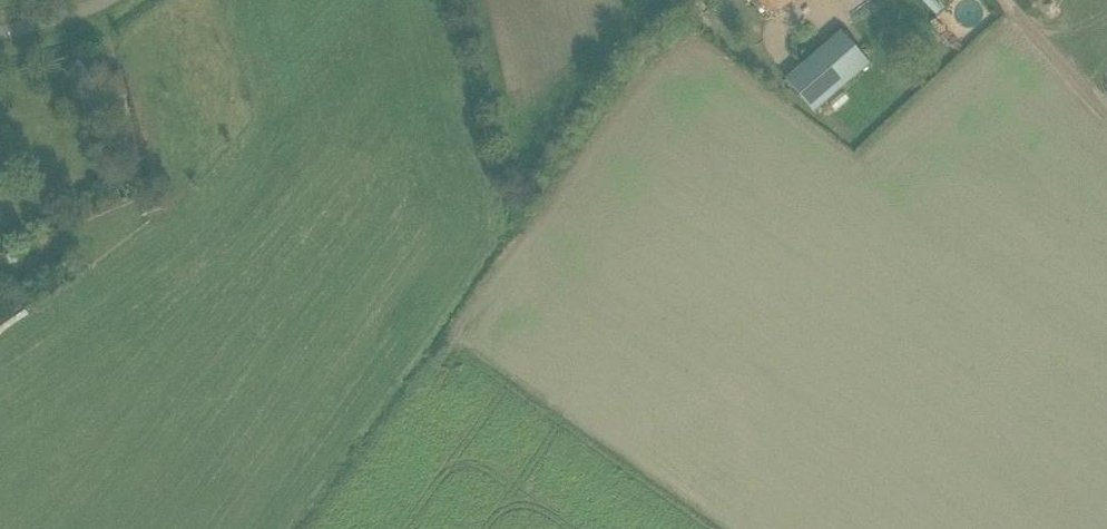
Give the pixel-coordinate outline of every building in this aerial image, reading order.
[(826,43),(815,52),(785,77),(813,111),(869,63),(856,48),(840,60),(826,43)] [(77,80),(82,77),(85,76),(83,74),(76,62),(63,70),(72,84),(77,80)] [(143,214),(160,208),(155,196),(139,202),(143,214)]
